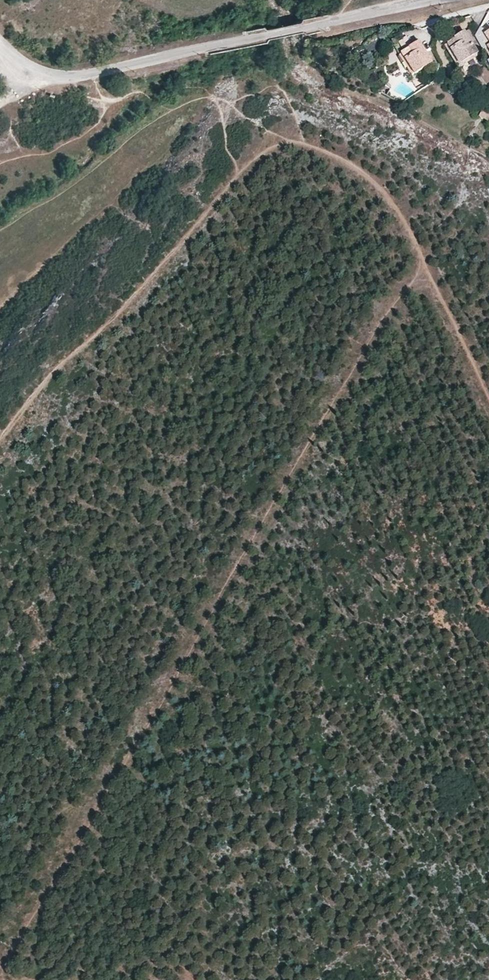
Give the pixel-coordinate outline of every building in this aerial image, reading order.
[(475,35),(471,28),(467,31),(471,37),(475,35)] [(482,47),(475,35),(471,37),(467,31),(446,44),(459,64),(483,49),(482,47)] [(421,42),(404,54),(417,74),(434,62),(421,42)] [(404,54),(402,55),(416,75),(417,74),(404,54)]
